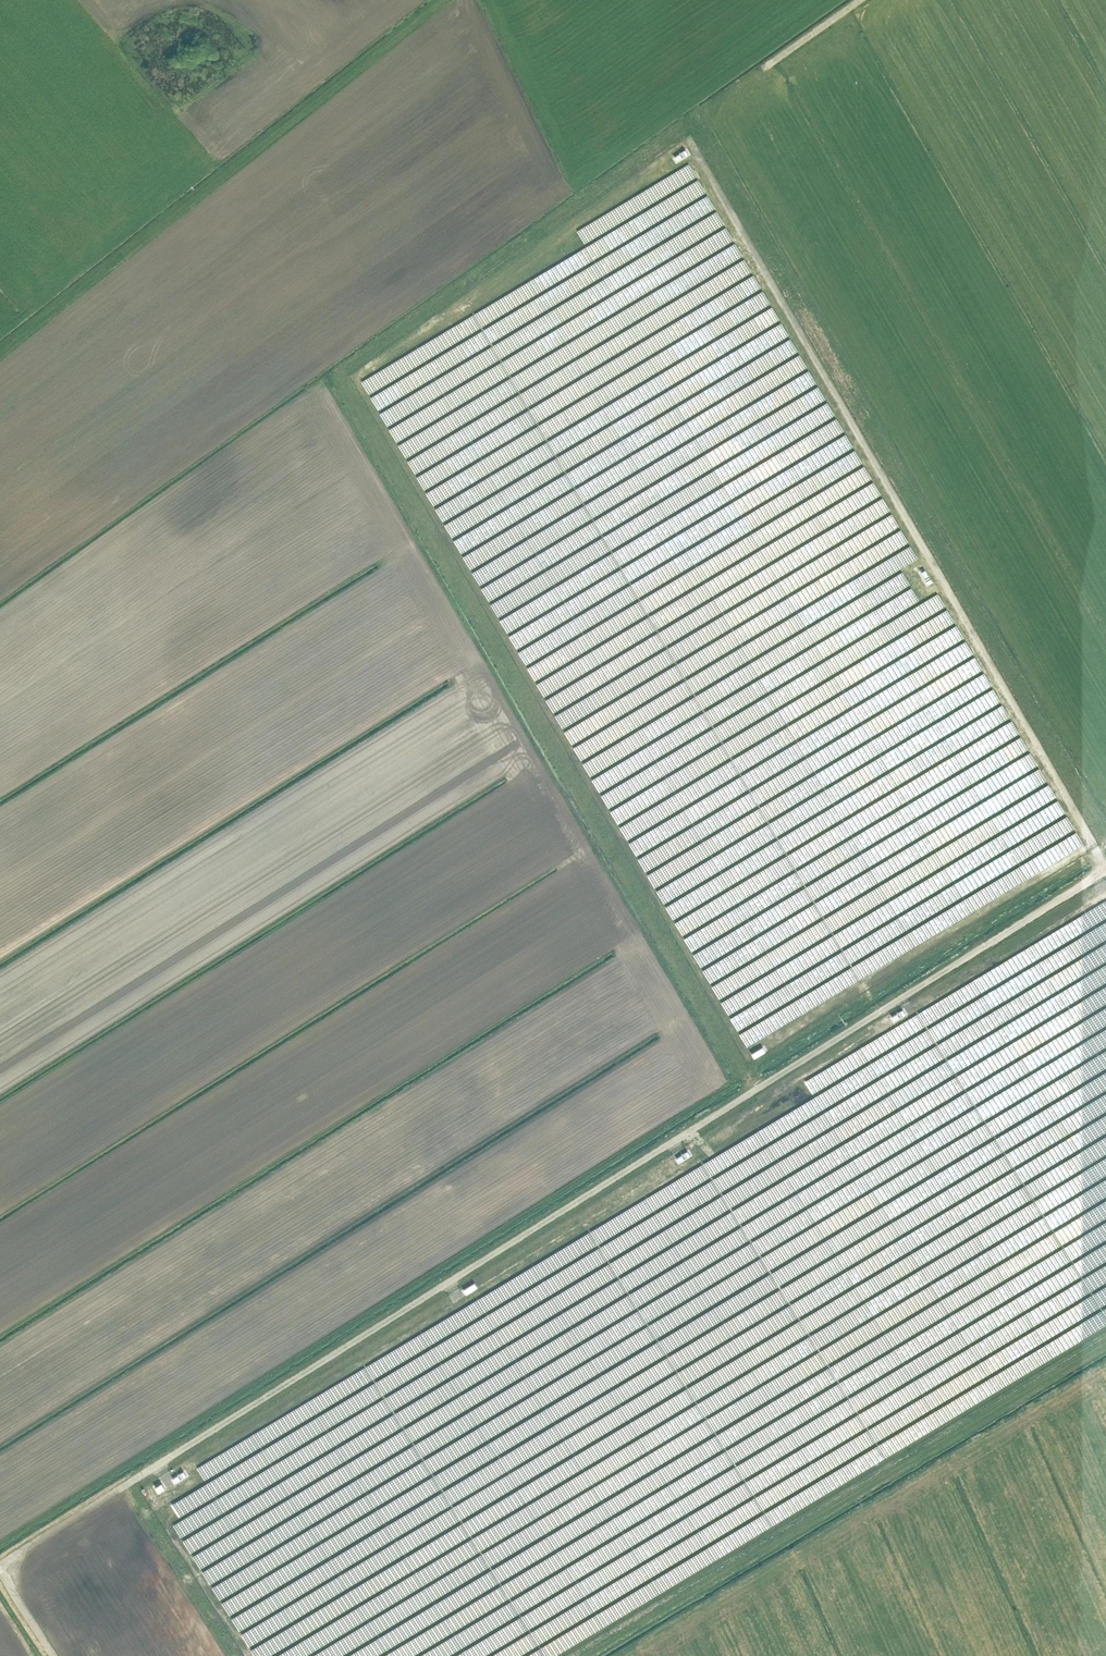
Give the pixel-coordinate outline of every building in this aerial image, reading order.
[(684,148),(674,155),(677,159),(687,152),(684,148)] [(183,1471),(173,1477),(175,1481),(185,1475),(183,1471)]
